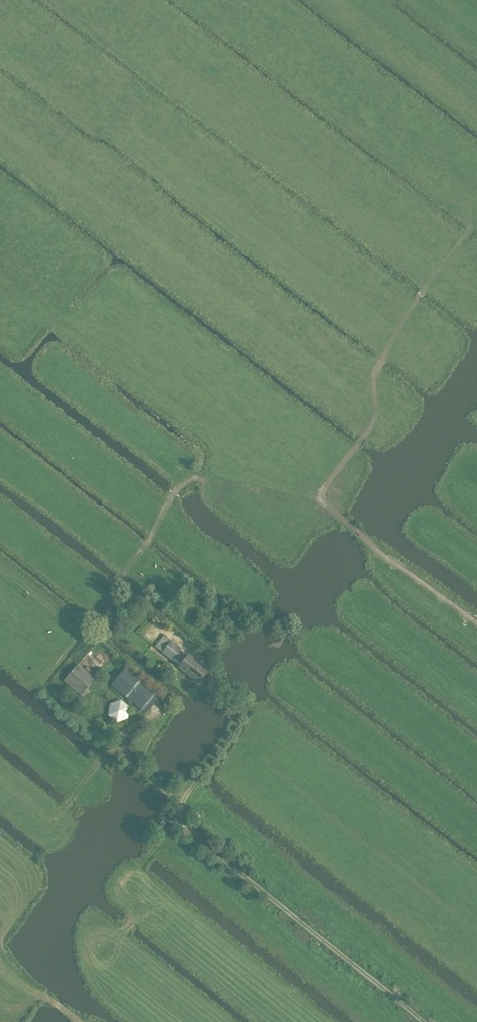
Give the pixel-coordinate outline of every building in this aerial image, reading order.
[(173,660),(175,658),(182,663),(179,667),(200,683),(209,670),(189,654),(186,659),(178,653),(182,649),(172,641),(171,641),(164,636),(155,647),(173,660)] [(82,696),(96,680),(78,664),(64,681),(82,696)] [(126,668),(112,685),(146,713),(160,696),(126,668)]
